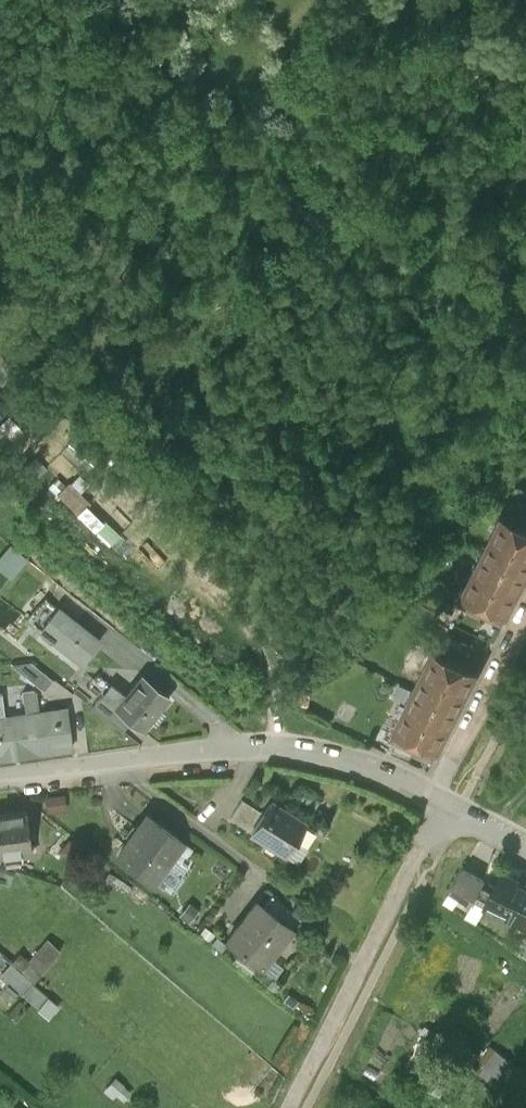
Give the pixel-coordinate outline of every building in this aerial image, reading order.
[(495,527),(498,528),(484,557),(523,575),(525,570),(525,514),(506,504),(495,527)] [(523,575),(484,557),(474,578),(472,577),(458,605),(502,626),(516,596),(514,595),(523,575)] [(99,645),(58,611),(41,632),(82,665),(99,645)] [(425,674),(415,696),(456,716),(465,697),(467,698),(482,669),(436,646),(423,673),(425,674)] [(48,675),(26,657),(8,661),(23,673),(24,672),(41,685),(48,675)] [(171,700),(144,679),(128,699),(112,686),(101,700),(143,734),(171,700)] [(5,720),(2,699),(0,699),(0,763),(38,758),(38,756),(73,751),(68,712),(37,716),(34,694),(24,695),(27,718),(5,720)] [(456,716),(415,696),(408,710),(404,708),(387,743),(433,766),(451,729),(449,728),(456,716)] [(310,699),(300,697),(298,710),(308,712),(310,699)] [(47,797),(47,811),(66,811),(66,797),(47,797)] [(253,835),(264,817),(244,805),(233,823),(253,835)] [(292,822),(270,808),(264,817),(253,835),(251,837),(286,859),(306,828),(293,820),(292,822)] [(0,818),(0,860),(31,857),(27,816),(0,818)] [(183,848),(147,820),(118,859),(154,886),(183,848)] [(0,866),(0,886),(8,889),(14,871),(0,866)] [(484,882),(462,870),(444,902),(466,915),(484,882)] [(503,871),(485,905),(524,926),(525,921),(525,883),(503,871)] [(302,923),(273,900),(264,912),(293,935),(302,923)] [(264,912),(257,907),(227,945),(263,974),(293,935),(264,912)] [(11,965),(0,977),(0,978),(23,996),(33,984),(11,965)] [(206,1096),(202,1107),(240,1107),(206,1096)]
